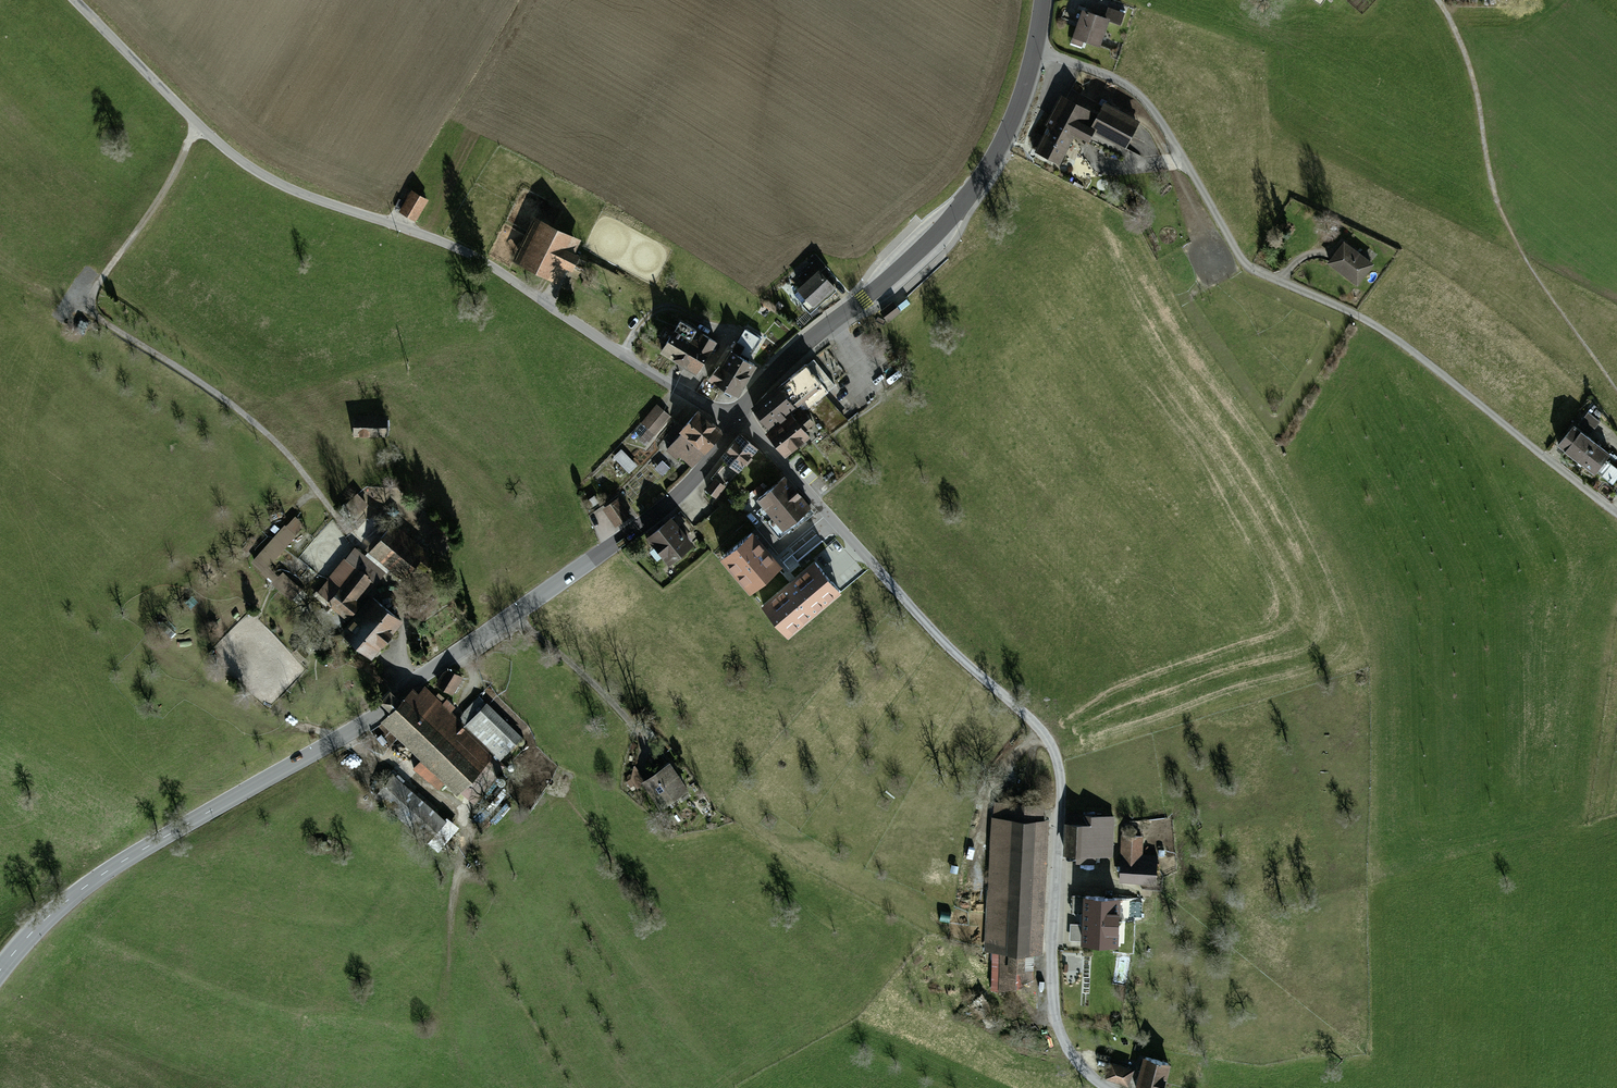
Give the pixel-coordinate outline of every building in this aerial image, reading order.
[(1104,17),(1080,9),(1070,43),(1081,47),(1083,42),(1099,47),(1108,21),(1119,26),(1124,14),(1107,7),(1104,17)] [(1067,97),(1062,95),(1045,125),(1048,126),(1035,152),(1060,165),(1075,134),(1089,141),(1094,132),(1096,129),(1091,126),(1103,105),(1071,89),(1067,97)] [(1140,121),(1105,101),(1103,105),(1091,126),(1096,129),(1094,132),(1126,148),(1140,121)] [(412,192),(401,210),(415,219),(427,200),(412,192)] [(571,237),(542,223),(522,262),(551,277),(559,262),(571,268),(576,256),(565,250),(571,237)] [(1374,266),(1343,242),(1327,263),(1358,286),(1374,266)] [(813,266),(799,278),(805,284),(794,294),(810,312),(816,307),(813,304),(824,295),(827,298),(835,290),(820,274),(827,268),(815,254),(808,261),(813,266)] [(910,303),(906,299),(897,306),(900,311),(910,303)] [(893,303),(881,311),(888,320),(899,311),(893,303)] [(672,333),(690,344),(692,340),(697,343),(702,333),(680,320),(672,333)] [(723,366),(745,380),(754,364),(748,361),(761,339),(745,329),(723,366)] [(690,344),(672,333),(662,350),(680,360),(690,344)] [(690,344),(680,360),(698,371),(716,341),(702,333),(697,343),(692,340),(690,344)] [(784,382),(801,403),(830,435),(846,422),(823,396),(828,391),(806,364),(784,382)] [(745,380),(723,366),(722,368),(719,366),(709,378),(736,395),(745,380)] [(801,403),(784,382),(753,407),(770,428),(790,412),(801,403)] [(657,405),(642,423),(655,434),(670,416),(657,405)] [(693,438),(708,420),(697,411),(682,429),(684,430),(693,438)] [(790,412),(770,428),(772,431),(769,434),(785,454),(808,435),(803,429),(813,422),(806,413),(797,421),(790,412)] [(1600,421),(1588,412),(1578,424),(1591,433),(1600,421)] [(386,418),(354,418),(354,435),(386,435),(386,418)] [(708,420),(693,438),(706,450),(719,435),(719,430),(708,420)] [(1558,445),(1569,453),(1584,434),(1574,425),(1558,445)] [(683,441),(700,457),(706,450),(693,438),(684,430),(678,436),(676,434),(671,439),(673,442),(671,444),(676,449),(683,441)] [(1597,444),(1584,434),(1569,453),(1582,463),(1597,444)] [(741,435),(722,457),(727,461),(738,469),(744,462),(747,464),(752,458),(749,455),(756,448),(741,435)] [(676,449),(671,444),(667,449),(676,458),(680,454),(693,466),(700,457),(683,441),(676,449)] [(1610,454),(1597,444),(1582,463),(1594,473),(1598,469),(1605,460),(1610,454)] [(621,451),(615,456),(629,471),(635,465),(621,451)] [(659,457),(651,464),(663,476),(670,470),(659,457)] [(1605,460),(1598,469),(1613,481),(1616,476),(1616,469),(1605,460)] [(715,480),(707,489),(716,496),(724,486),(725,487),(738,470),(738,469),(727,461),(713,478),(715,480)] [(781,510),(799,494),(784,477),(766,492),(781,510)] [(781,510),(766,492),(759,498),(764,505),(758,510),(781,538),(792,529),(778,512),(781,510)] [(799,494),(781,510),(778,512),(792,529),(794,531),(815,513),(799,494)] [(618,499),(605,508),(616,524),(629,515),(618,499)] [(286,526),(285,525),(252,562),(293,599),(301,590),(282,572),(278,576),(267,566),(302,527),(294,518),(286,526)] [(671,519),(650,536),(670,560),(690,543),(683,535),(687,531),(681,525),(678,528),(671,519)] [(431,562),(390,528),(373,547),(406,575),(416,563),(424,570),(431,562)] [(780,566),(752,532),(722,556),(750,590),(780,566)] [(356,546),(329,579),(340,588),(329,601),(353,621),(354,620),(361,612),(354,607),(358,603),(353,599),(371,578),(375,581),(385,570),(356,546)] [(815,562),(763,605),(787,634),(839,591),(815,562)] [(363,610),(390,632),(400,620),(373,597),(363,610)] [(354,620),(382,642),(382,643),(391,632),(390,632),(363,610),(361,612),(354,620)] [(382,642),(354,620),(353,621),(344,633),(371,655),(382,642)] [(322,644),(330,637),(326,632),(318,640),(322,644)] [(459,677),(448,670),(439,685),(450,692),(459,677)] [(403,701),(393,711),(386,719),(426,757),(416,767),(440,787),(449,778),(459,788),(492,752),(497,758),(519,736),(478,697),(465,710),(458,720),(450,712),(454,708),(446,700),(442,705),(425,688),(413,699),(409,694),(403,701)] [(393,711),(403,701),(396,695),(392,691),(382,701),(387,705),(393,711)] [(492,752),(459,788),(474,802),(505,764),(497,758),(492,752)] [(665,769),(645,782),(652,792),(650,793),(660,808),(676,796),(675,795),(685,788),(676,775),(677,775),(671,766),(666,770),(665,769)] [(638,785),(644,781),(635,768),(629,772),(638,785)] [(446,820),(395,774),(376,795),(428,841),(446,820)] [(995,803),(994,817),(1039,819),(1039,806),(995,803)] [(1113,816),(1067,814),(1065,853),(1111,855),(1113,816)] [(992,868),(988,948),(1002,949),(1033,951),(1039,819),(994,817),(993,845),(988,845),(987,868),(992,868)] [(446,820),(428,841),(438,849),(456,828),(446,820)] [(1141,836),(1122,835),(1120,879),(1155,881),(1156,856),(1140,855),(1141,836)] [(1118,897),(1085,896),(1084,918),(1117,920),(1118,897)] [(1117,920),(1084,918),(1083,941),(1116,942),(1117,920)] [(1031,981),(1033,951),(1002,949),(1000,990),(1031,981)] [(974,977),(964,969),(958,976),(968,984),(974,977)] [(1146,1057),(1138,1087),(1162,1087),(1168,1063),(1146,1057)] [(1112,1063),(1107,1076),(1127,1083),(1132,1070),(1112,1063)]
